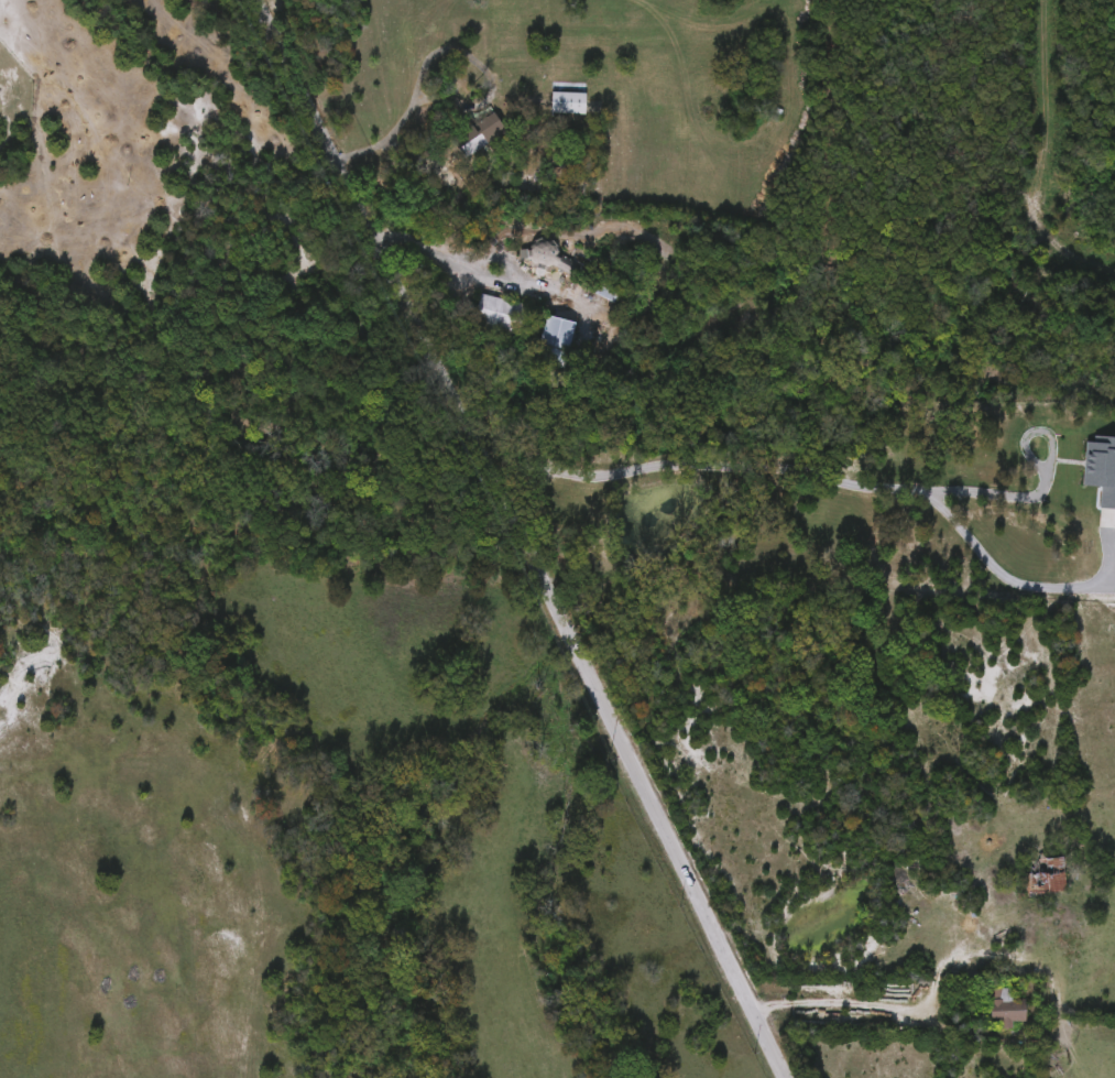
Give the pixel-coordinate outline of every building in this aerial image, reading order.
[(549,115),(549,92),(582,92),(582,115),(549,115)] [(466,145),(464,123),(495,122),(496,143),(466,145)] [(569,271),(558,276),(553,265),(537,272),(525,247),(551,235),(569,271)] [(522,305),(513,337),(471,325),(479,294),(522,305)] [(573,323),(561,362),(533,353),(546,314),(573,323)] [(1019,874),(1028,873),(1027,860),(1061,857),(1064,892),(1020,895),(1019,874)] [(1010,989),(1010,1000),(1024,1000),(1024,1022),(1009,1022),(1009,1027),(999,1027),(999,1022),(987,1022),(987,989),(1010,989)]
